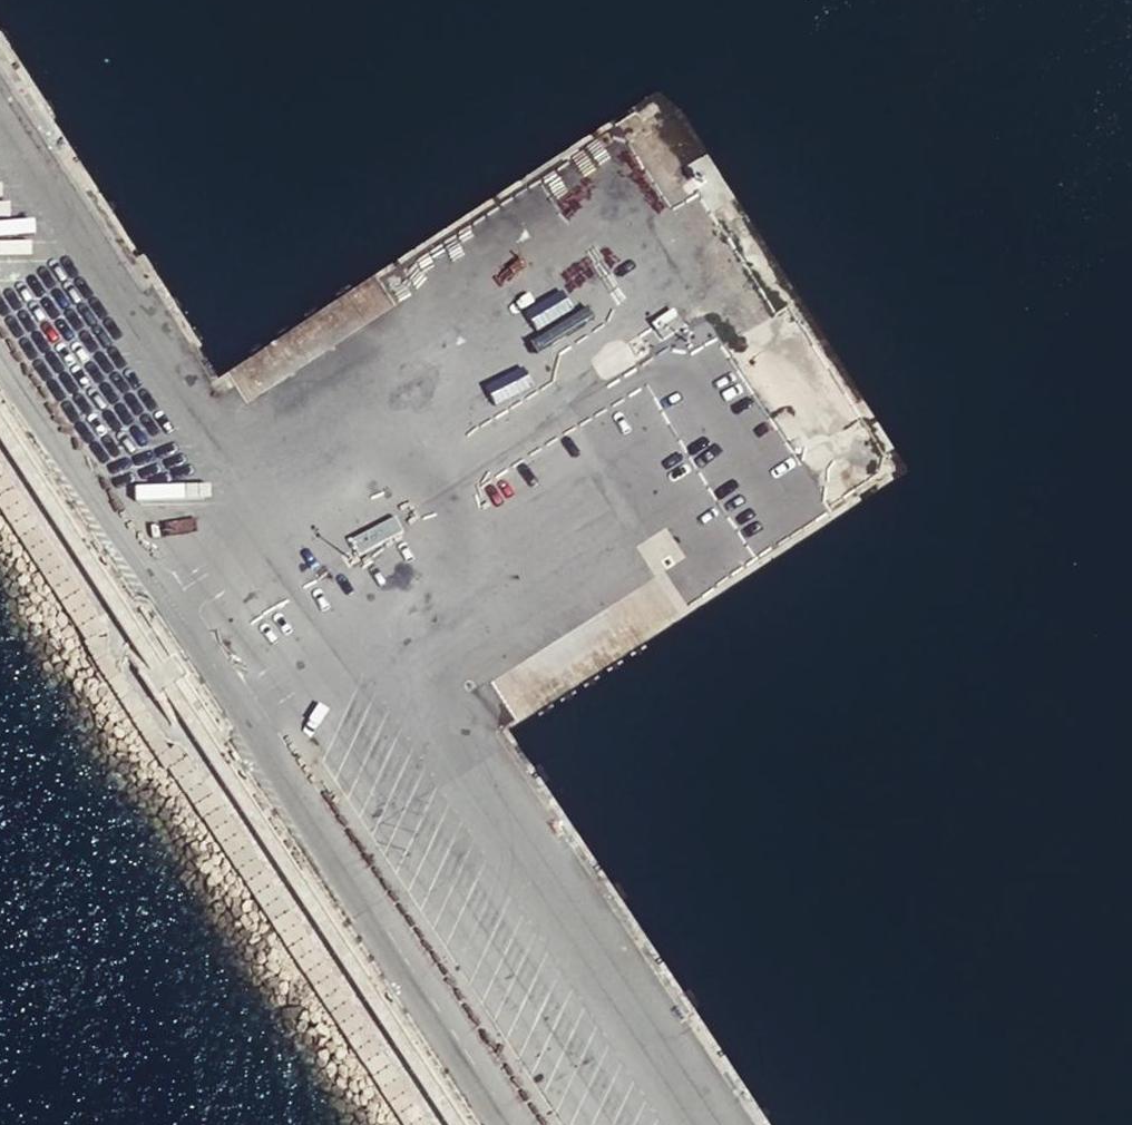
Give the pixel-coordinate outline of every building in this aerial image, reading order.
[(35,491),(48,481),(0,408),(0,438),(35,491)] [(166,665),(147,635),(48,481),(35,491),(134,648),(151,673),(141,679),(158,703),(167,697),(446,1124),(466,1124),(212,737),(181,687),(192,680),(178,657),(166,665)] [(235,833),(223,813),(209,821),(222,841),(235,833)]
